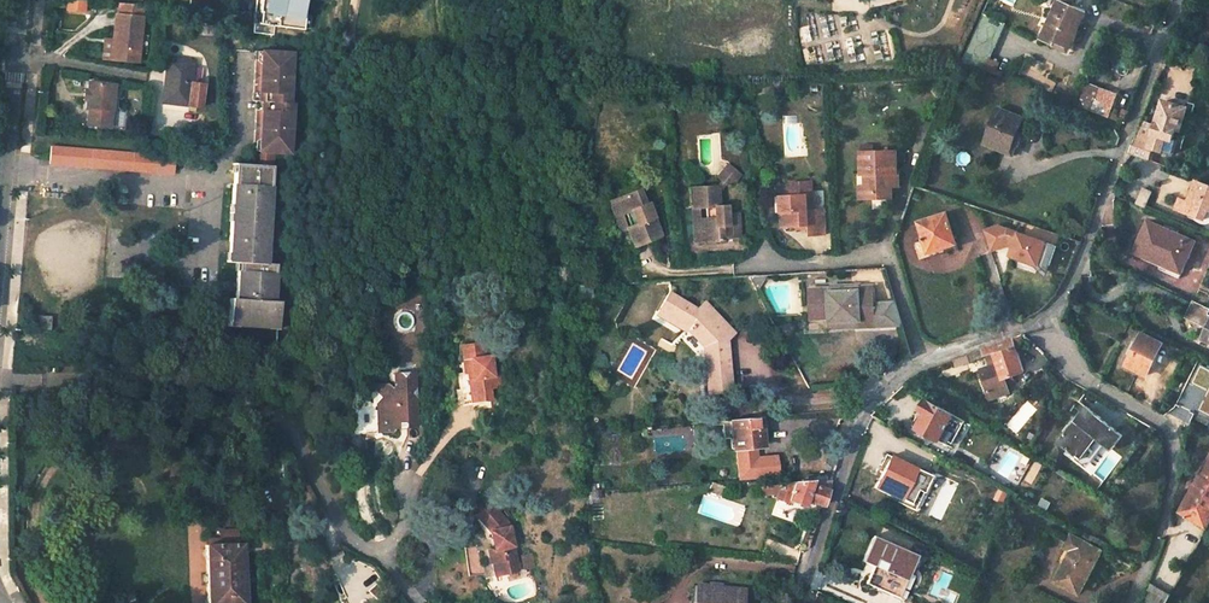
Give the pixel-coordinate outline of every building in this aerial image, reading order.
[(254,25),(304,29),(307,0),(256,0),(254,25)] [(1041,40),(1054,45),(1055,42),(1065,47),(1074,28),(1077,29),(1085,11),(1072,5),(1074,0),(1058,0),(1041,40)] [(114,26),(138,29),(140,4),(116,1),(114,26)] [(982,16),(962,62),(985,71),(1004,25),(982,16)] [(108,59),(135,61),(138,29),(114,26),(111,26),(108,59)] [(264,140),(264,149),(276,150),(292,151),(295,101),(292,101),(295,51),(262,50),(262,58),(257,57),(256,70),(261,70),(261,76),(258,78),(255,78),(254,90),(260,91),(259,99),(262,100),(262,107),(259,107),(258,120),(263,120),(263,126),(259,128),(257,127),(256,140),(264,140)] [(166,68),(170,69),(167,103),(201,106),(203,85),(192,84),(194,60),(167,58),(166,68)] [(87,108),(86,124),(108,127),(112,83),(86,80),(86,88),(84,99),(83,107),(87,108)] [(1087,84),(1079,107),(1107,117),(1116,95),(1087,84)] [(1140,123),(1129,152),(1150,160),(1153,148),(1174,154),(1178,141),(1174,139),(1177,130),(1182,131),(1187,114),(1184,113),(1185,107),(1163,100),(1154,129),(1140,123)] [(999,107),(984,142),(997,148),(999,144),(1011,150),(1023,116),(999,107)] [(532,130),(543,130),(546,128),(546,122),(532,122),(532,130)] [(564,132),(585,133),(585,130),(585,124),(564,123),(564,132)] [(261,164),(275,165),(276,150),(264,149),(264,140),(256,140),(255,148),(262,149),(261,164)] [(52,162),(177,173),(178,155),(54,144),(52,162)] [(858,152),(859,174),(864,174),(864,187),(863,187),(864,199),(891,197),(891,186),(891,181),(897,180),(897,172),(893,172),(892,151),(858,152)] [(261,164),(240,162),(239,171),(234,171),(233,182),(232,201),(237,201),(235,220),(231,219),(229,242),(228,249),(234,249),(233,259),(236,260),(243,260),(242,270),(237,269),(236,283),(235,298),(229,297),(228,319),(237,320),(237,323),(269,325),(269,322),(279,323),(281,300),(275,300),(277,263),(267,262),(275,165),(261,164)] [(697,226),(698,241),(722,240),(721,226),(732,226),(732,237),(740,237),(739,212),(728,213),(718,213),(717,204),(720,204),(719,190),(727,180),(731,184),(740,173),(726,162),(715,175),(720,178),(715,183),(689,185),(691,211),(688,213),(693,216),(706,215),(706,226),(697,226)] [(1177,208),(1206,219),(1208,213),(1208,184),(1198,180),(1190,200),(1182,197),(1177,208)] [(782,214),(782,228),(808,227),(809,237),(825,236),(824,211),(814,211),(812,183),(791,184),(791,193),(781,194),(782,214)] [(1135,203),(1142,187),(1135,184),(1128,200),(1135,203)] [(634,245),(644,241),(661,235),(648,200),(646,201),(640,186),(614,195),(620,210),(625,208),(630,222),(626,224),(634,245)] [(1142,187),(1135,203),(1145,207),(1152,191),(1142,187)] [(620,226),(626,224),(630,222),(625,208),(620,210),(614,195),(609,198),(620,226)] [(720,204),(717,204),(718,213),(728,213),(727,204),(720,204)] [(923,238),(913,241),(919,258),(928,255),(927,252),(956,243),(946,212),(918,222),(923,238)] [(1147,220),(1135,247),(1170,263),(1168,266),(1166,271),(1181,278),(1196,241),(1147,220)] [(1015,242),(1011,256),(1038,265),(1040,259),(1050,262),(1055,246),(998,226),(984,231),(991,251),(1008,245),(1010,240),(1015,242)] [(1010,240),(1008,245),(1005,253),(1011,256),(1015,242),(1010,240)] [(1170,263),(1135,247),(1133,251),(1168,266),(1170,263)] [(829,325),(829,327),(902,326),(896,307),(874,308),(874,288),(858,289),(858,285),(833,286),(833,291),(808,291),(808,306),(815,305),(816,316),(828,316),(829,325)] [(668,293),(658,312),(685,328),(703,347),(707,393),(730,391),(725,340),(733,332),(704,302),(696,310),(668,293)] [(1193,299),(1185,317),(1208,327),(1208,325),(1208,307),(1193,299)] [(828,316),(816,316),(815,305),(808,306),(808,325),(829,325),(828,316)] [(51,316),(37,315),(36,330),(50,331),(51,316)] [(1141,332),(1125,365),(1145,375),(1161,342),(1141,332)] [(1021,334),(1012,337),(1017,351),(1026,348),(1021,334)] [(1012,337),(981,349),(983,355),(994,351),(998,364),(979,371),(985,388),(1005,381),(1004,378),(1024,371),(1017,351),(1012,337)] [(459,373),(462,403),(492,399),(491,388),(496,387),(492,357),(487,357),(485,343),(466,345),(467,354),(464,354),(466,372),(459,373)] [(1201,364),(1192,384),(1208,391),(1200,412),(1208,415),(1208,367),(1201,364)] [(388,380),(375,380),(376,391),(379,394),(376,396),(377,407),(382,406),(384,429),(393,429),(395,426),(395,423),(401,423),(401,422),(401,417),(407,417),(407,421),(407,423),(418,423),(416,390),(413,388),(416,386),(414,369),(406,369),(403,373),(400,370),(393,370),(394,379),(391,383),(388,380)] [(1005,381),(985,388),(987,395),(1007,388),(1005,381)] [(925,400),(919,411),(924,413),(917,428),(939,440),(953,415),(925,400)] [(1058,441),(1082,461),(1099,440),(1111,450),(1122,435),(1085,406),(1058,441)] [(965,421),(953,415),(939,440),(952,447),(954,444),(952,443),(965,421)] [(760,417),(730,419),(733,448),(735,448),(756,446),(758,446),(757,430),(762,430),(760,417)] [(756,446),(735,448),(738,480),(782,476),(781,454),(757,456),(756,446)] [(926,474),(890,456),(875,487),(912,504),(926,474)] [(1208,527),(1208,525),(1208,462),(1181,511),(1208,527)] [(831,480),(759,485),(760,494),(779,493),(776,498),(788,502),(789,499),(804,505),(806,499),(822,504),(831,480)] [(506,572),(526,567),(514,521),(494,502),(481,515),(497,531),(498,535),(502,534),(504,543),(500,544),(501,548),(495,549),(498,560),(503,559),(506,572)] [(1187,524),(1178,546),(1196,553),(1204,530),(1187,524)] [(222,531),(222,539),(209,539),(209,544),(205,544),(207,602),(246,602),(244,544),(239,544),(239,531),(222,531)] [(1053,581),(1076,592),(1084,577),(1087,578),(1102,550),(1078,537),(1072,534),(1064,545),(1071,549),(1053,581)] [(883,542),(864,584),(892,596),(892,594),(905,600),(916,576),(903,570),(910,554),(883,542)] [(535,559),(536,565),(542,563),(539,551),(529,553),(531,560),(535,559)] [(501,574),(506,572),(503,559),(498,560),(501,574)] [(1143,598),(1151,602),(1166,602),(1171,594),(1149,582),(1143,598)] [(694,602),(740,602),(742,591),(696,586),(694,602)]
